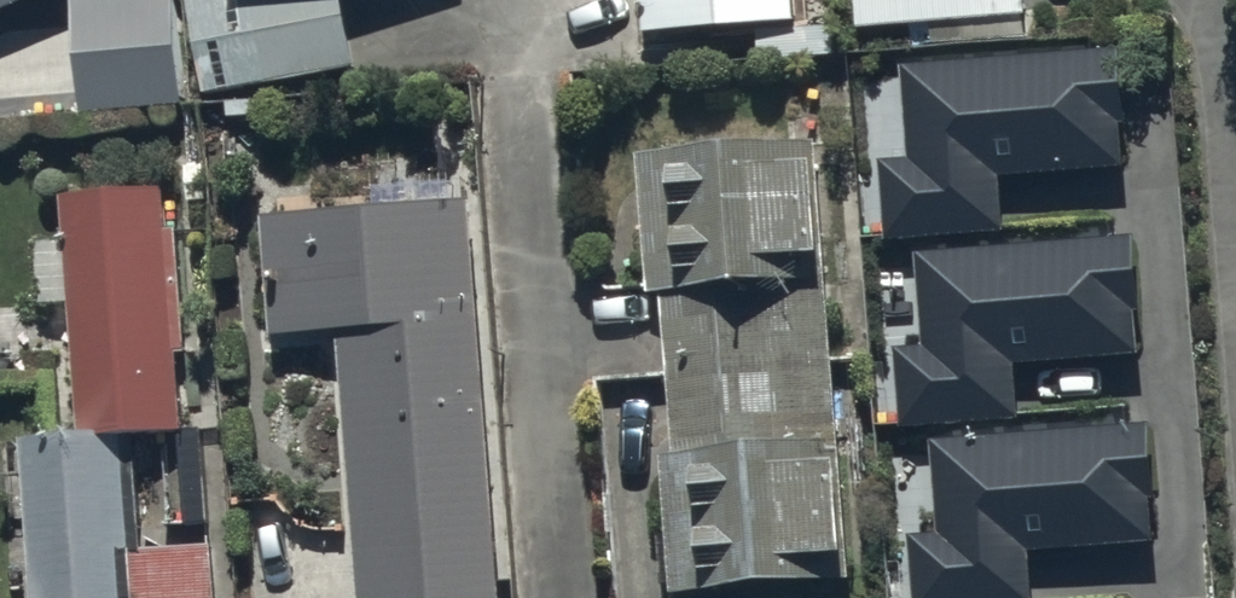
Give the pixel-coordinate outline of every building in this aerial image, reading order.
[(28,0),(0,0),(0,12),(28,0)] [(75,110),(175,105),(169,0),(69,0),(75,110)] [(198,92),(353,62),(341,0),(180,0),(198,92)] [(646,31),(790,20),(789,0),(644,0),(646,31)] [(851,26),(1026,12),(1025,0),(849,0),(851,26)] [(1000,170),(1125,162),(1116,43),(898,58),(905,153),(872,155),(878,235),(1004,226),(1000,170)] [(813,135),(636,147),(646,290),(656,289),(668,449),(654,450),(664,593),(845,580),(813,135)] [(62,195),(83,430),(17,436),(32,597),(216,597),(211,543),(143,549),(133,435),(181,431),(174,345),(189,344),(179,227),(165,229),(162,186),(62,195)] [(255,208),(264,347),(332,342),(349,597),(497,597),(471,194),(255,208)] [(1015,361),(1139,353),(1131,234),(913,249),(919,344),(887,346),(893,426),(1019,417),(1015,361)] [(911,597),(1030,597),(1027,553),(1158,545),(1151,426),(929,440),(935,536),(907,538),(911,597)]
